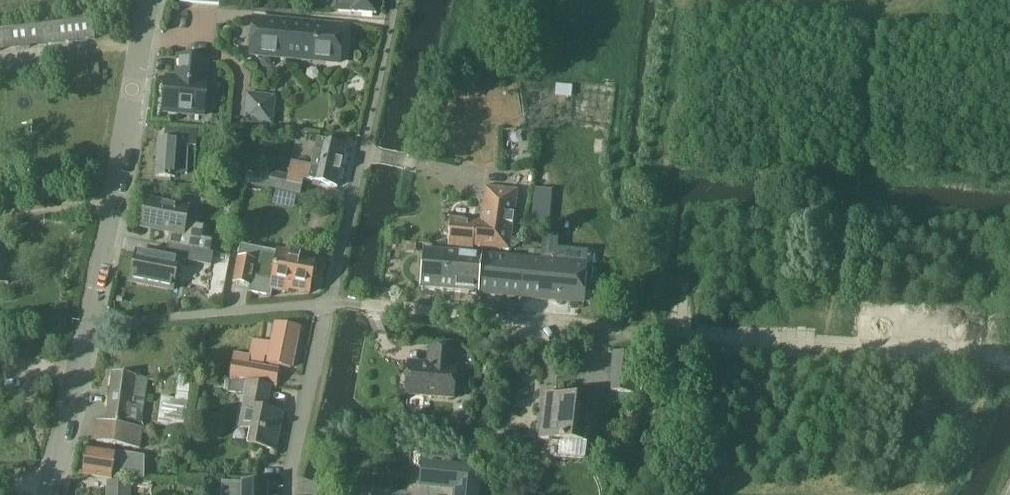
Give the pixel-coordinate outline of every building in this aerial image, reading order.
[(352,13),(376,15),(378,0),(333,0),(332,11),(352,13)] [(251,53),(296,56),(298,21),(254,18),(251,53)] [(92,19),(0,30),(0,50),(95,38),(92,19)] [(343,23),(298,21),(296,56),(341,58),(343,23)] [(177,79),(167,78),(164,112),(204,115),(207,82),(204,81),(206,59),(179,57),(177,79)] [(557,86),(557,95),(570,96),(571,87),(557,86)] [(248,95),(246,121),(272,123),(274,97),(248,95)] [(160,140),(158,175),(177,176),(177,173),(184,173),(188,173),(189,164),(189,146),(198,146),(198,129),(190,128),(166,127),(165,138),(160,138),(160,140)] [(594,139),(593,152),(602,153),(603,139),(594,139)] [(247,172),(245,185),(274,191),(292,194),(302,196),(305,179),(339,186),(347,146),(319,141),(314,167),(291,162),(289,176),(273,173),(273,177),(247,172)] [(453,218),(450,246),(460,247),(475,249),(475,246),(510,249),(516,190),(485,187),(482,221),(453,218)] [(535,189),(532,221),(550,222),(552,190),(535,189)] [(143,227),(171,233),(169,244),(197,249),(197,250),(210,254),(213,239),(202,238),(205,225),(188,222),(191,206),(148,198),(143,227)] [(194,262),(197,250),(197,249),(169,244),(167,256),(138,250),(133,281),(175,289),(180,259),(194,262)] [(243,246),(235,284),(252,287),(250,293),(252,293),(272,297),(273,291),(287,294),(290,291),(290,289),(310,293),(317,260),(243,246)] [(426,248),(422,288),(478,293),(482,253),(474,253),(475,249),(460,247),(459,252),(426,248)] [(482,253),(478,293),(509,296),(510,296),(520,297),(524,258),(513,256),(488,254),(482,253)] [(524,258),(520,297),(583,303),(587,264),(524,258)] [(381,290),(380,298),(391,300),(392,291),(381,290)] [(271,364),(292,368),(300,328),(279,324),(275,344),(255,340),(251,361),(265,363),(266,357),(272,358),(271,364)] [(426,362),(407,361),(405,397),(456,401),(458,365),(457,365),(458,349),(427,347),(426,362)] [(614,352),(609,391),(635,394),(639,355),(614,352)] [(230,377),(277,384),(279,370),(249,365),(250,356),(234,353),(230,377)] [(163,396),(158,426),(185,428),(189,402),(194,370),(181,368),(176,399),(163,396)] [(144,428),(142,427),(150,379),(115,374),(108,421),(99,420),(95,441),(141,448),(144,428)] [(229,381),(228,392),(248,394),(250,383),(250,382),(229,381)] [(248,394),(242,428),(257,430),(255,446),(277,450),(284,413),(267,410),(271,387),(250,383),(248,394)] [(583,444),(584,430),(589,431),(590,418),(586,418),(588,401),(557,397),(546,396),(541,440),(583,444)] [(83,462),(82,470),(84,473),(84,474),(112,478),(134,478),(145,479),(146,458),(117,452),(89,447),(87,460),(83,462)] [(482,483),(455,480),(453,494),(481,494),(482,483)] [(132,483),(108,483),(108,494),(132,494),(132,483)] [(268,486),(237,485),(236,492),(225,492),(225,494),(268,494),(268,486)]
